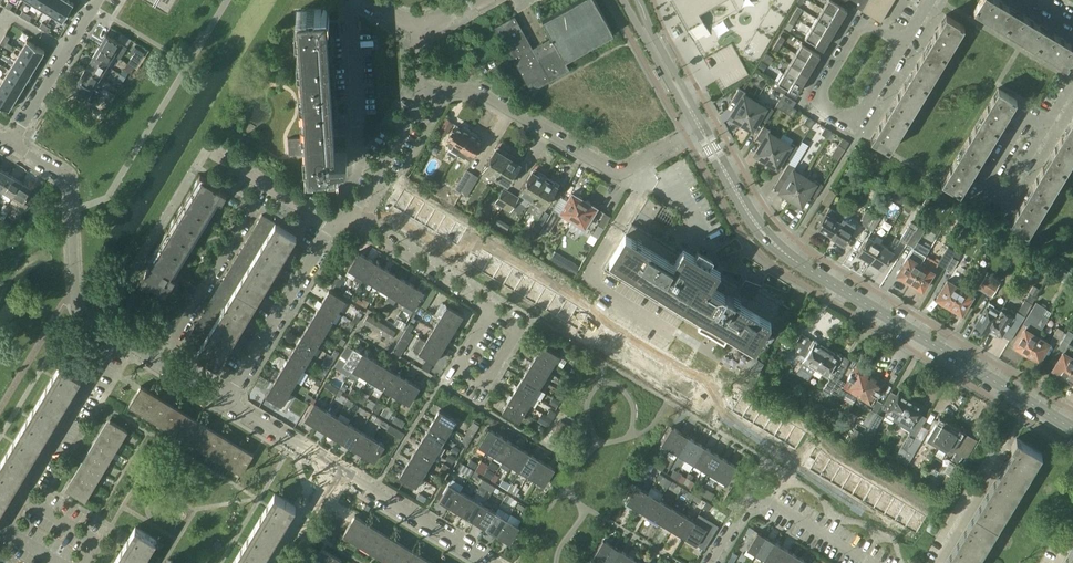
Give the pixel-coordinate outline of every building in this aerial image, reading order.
[(33,3),(43,9),(48,0),(35,0),(33,3)] [(43,9),(52,15),(61,0),(48,0),(43,9)] [(52,15),(63,21),(74,3),(69,0),(61,0),(52,15)] [(613,33),(595,0),(578,0),(542,20),(551,37),(532,48),(514,16),(495,26),(495,27),(497,26),(533,90),(531,91),(570,70),(565,61),(613,33)] [(693,41),(694,41),(704,35),(709,32),(710,32),(707,27),(699,13),(723,0),(670,0),(693,41)] [(823,8),(831,13),(841,19),(847,9),(838,3),(839,0),(827,0),(823,8)] [(893,0),(846,0),(881,21),(893,0)] [(974,9),(1005,28),(1016,10),(999,0),(979,0),(974,9)] [(797,19),(800,13),(802,9),(797,6),(795,9),(795,10),(792,16),(797,19)] [(831,13),(823,8),(817,18),(826,23),(835,29),(841,19),(831,13)] [(1047,29),(1016,10),(1005,28),(1035,47),(1047,29)] [(298,13),(306,137),(287,138),(289,155),(307,154),(308,171),(310,171),(310,169),(335,167),(335,169),(336,169),(336,159),(347,158),(345,135),(334,135),(326,21),(326,20),(326,11),(298,13)] [(946,14),(927,46),(945,57),(964,25),(946,14)] [(793,25),(797,19),(792,16),(784,28),(790,31),(794,25),(793,25)] [(826,23),(817,18),(811,27),(820,33),(829,38),(835,29),(826,23)] [(820,33),(811,27),(805,37),(814,43),(823,48),(829,38),(820,33)] [(1047,29),(1035,47),(1067,66),(1072,56),(1072,45),(1047,29)] [(106,34),(99,45),(114,54),(121,43),(106,34)] [(780,36),(776,42),(781,44),(785,38),(780,36)] [(26,40),(20,50),(38,61),(45,51),(26,40)] [(781,44),(776,42),(773,48),(777,50),(781,44)] [(801,43),(795,53),(804,58),(813,64),(819,54),(810,48),(801,43)] [(99,45),(92,57),(107,66),(114,54),(99,45)] [(927,46),(908,77),(926,88),(945,57),(927,46)] [(20,50),(15,60),(33,71),(38,61),(20,50)] [(773,58),(769,55),(766,53),(762,59),(769,64),(773,58)] [(804,58),(795,53),(790,63),(799,68),(808,73),(813,64),(804,58)] [(505,54),(494,60),(498,67),(509,61),(505,54)] [(92,57),(85,68),(101,77),(107,66),(92,57)] [(15,60),(9,69),(27,80),(33,71),(15,60)] [(799,68),(790,63),(784,72),(793,78),(802,83),(808,73),(799,68)] [(85,68),(78,79),(94,88),(101,77),(85,68)] [(9,69),(3,79),(21,90),(27,80),(9,69)] [(793,78),(784,72),(778,82),(775,80),(771,86),(783,93),(787,88),(796,93),(802,83),(793,78)] [(908,77),(897,94),(889,107),(908,118),(926,88),(908,77)] [(0,84),(0,90),(15,99),(21,90),(3,79),(0,84)] [(78,79),(71,91),(87,100),(94,88),(78,79)] [(99,92),(94,88),(87,100),(92,103),(99,92)] [(746,92),(739,88),(731,100),(737,104),(730,116),(734,119),(733,121),(740,125),(755,101),(744,94),(746,92)] [(998,88),(979,119),(997,130),(1016,99),(998,88)] [(9,110),(15,99),(0,90),(0,104),(9,110)] [(108,91),(105,95),(112,99),(115,95),(108,91)] [(112,99),(105,95),(103,99),(110,104),(112,99)] [(779,99),(775,106),(785,112),(789,105),(779,99)] [(755,101),(740,125),(746,129),(748,127),(752,130),(759,118),(766,122),(773,109),(766,105),(765,107),(755,101)] [(793,116),(797,110),(793,107),(789,105),(785,112),(793,116)] [(889,107),(882,120),(871,138),(889,149),(908,118),(889,107)] [(814,120),(807,116),(803,123),(810,127),(814,120)] [(979,119),(960,150),(979,161),(997,130),(979,119)] [(448,120),(440,133),(446,137),(454,124),(448,120)] [(770,130),(763,125),(756,138),(762,142),(755,154),(759,156),(757,159),(764,163),(779,138),(769,132),(770,130)] [(463,128),(462,127),(461,128),(457,126),(454,131),(452,129),(449,135),(451,137),(448,141),(449,145),(451,147),(447,152),(455,157),(459,151),(470,132),(469,132),(470,131),(464,127),(463,128)] [(832,131),(825,127),(821,134),(828,138),(832,131)] [(1051,153),(1046,160),(1065,171),(1072,157),(1072,133),(1065,129),(1051,153)] [(478,135),(471,131),(471,132),(470,132),(459,151),(471,159),(475,151),(477,152),(481,147),(479,145),(482,140),(477,138),(478,137),(477,136),(478,135)] [(779,138),(764,163),(771,167),(773,165),(777,167),(784,155),(790,159),(798,147),(791,142),(790,145),(779,138)] [(849,142),(842,138),(838,144),(845,148),(849,142)] [(500,152),(495,149),(483,169),(488,172),(486,175),(494,179),(509,154),(501,149),(500,152)] [(960,150),(941,181),(960,192),(979,161),(960,150)] [(517,159),(509,154),(494,179),(501,184),(503,181),(508,184),(520,164),(516,161),(517,159)] [(1046,160),(1039,172),(1028,191),(1046,202),(1065,171),(1046,160)] [(795,167),(788,163),(780,175),(787,179),(779,191),(783,194),(782,196),(789,200),(804,176),(794,169),(795,167)] [(0,169),(0,189),(1,190),(10,175),(0,169)] [(460,193),(472,173),(466,169),(454,189),(460,193)] [(536,174),(532,171),(520,192),(525,195),(523,197),(531,202),(546,176),(538,171),(536,174)] [(467,197),(479,177),(472,173),(460,193),(467,197)] [(21,181),(10,175),(1,190),(12,196),(21,181)] [(159,242),(150,256),(154,258),(141,279),(166,294),(175,278),(170,275),(222,190),(208,182),(209,180),(200,175),(194,185),(197,187),(194,191),(191,189),(186,198),(189,200),(186,204),(183,202),(178,211),(181,213),(178,217),(175,215),(170,224),(173,226),(170,230),(167,228),(162,237),(165,239),(162,244),(159,242)] [(542,210),(557,186),(552,184),(554,181),(546,176),(531,202),(527,208),(539,216),(542,210)] [(804,176),(789,200),(796,205),(797,202),(801,205),(809,193),(815,197),(823,184),(816,180),(814,182),(804,176)] [(32,188),(21,181),(12,196),(21,202),(19,206),(25,209),(32,197),(28,195),(32,188)] [(503,189),(496,202),(503,206),(511,193),(503,189)] [(830,189),(821,202),(828,206),(836,193),(830,189)] [(1028,191),(1014,214),(1009,222),(1027,233),(1046,202),(1028,191)] [(511,193),(503,206),(510,210),(518,198),(511,193)] [(572,220),(584,201),(583,200),(583,198),(580,196),(578,197),(572,193),(560,213),(572,220)] [(645,200),(640,210),(653,218),(654,217),(661,205),(662,204),(661,203),(653,199),(648,196),(645,200)] [(590,202),(587,201),(585,201),(584,201),(572,220),(570,223),(583,230),(596,208),(591,205),(590,202)] [(6,207),(1,214),(6,216),(10,209),(6,207)] [(840,221),(843,215),(829,207),(817,227),(831,235),(840,221)] [(873,212),(867,208),(859,222),(865,225),(873,212)] [(537,232),(549,214),(542,210),(539,216),(533,225),(536,227),(534,230),(537,232)] [(546,237),(558,216),(560,215),(552,210),(539,233),(546,237)] [(611,216),(605,213),(598,224),(604,228),(611,216)] [(880,216),(874,213),(866,226),(872,230),(880,216)] [(262,214),(257,223),(270,231),(275,223),(262,214)] [(840,221),(831,235),(831,236),(844,244),(853,229),(840,221)] [(913,247),(925,228),(927,225),(921,221),(907,243),(913,247)] [(257,223),(247,240),(260,248),(257,253),(255,255),(276,268),(296,236),(296,235),(275,223),(270,231),(257,223)] [(624,236),(605,267),(700,324),(697,328),(724,344),(726,340),(750,354),(757,343),(781,303),(756,288),(757,286),(751,283),(744,281),(740,288),(717,274),(720,268),(685,247),(681,253),(631,223),(624,236)] [(915,229),(908,225),(900,239),(906,243),(915,229)] [(868,236),(858,253),(870,261),(881,244),(868,236)] [(247,240),(244,245),(257,253),(260,248),(247,240)] [(881,244),(870,261),(882,268),(893,251),(881,244)] [(244,245),(240,250),(254,258),(255,255),(257,253),(244,245)] [(946,267),(952,256),(955,250),(948,246),(937,262),(939,263),(945,268),(946,267)] [(237,255),(251,263),(254,258),(240,250),(237,255)] [(366,257),(358,252),(348,269),(356,274),(366,257)] [(237,255),(227,272),(240,280),(237,285),(236,288),(256,301),(276,268),(255,255),(254,258),(251,263),(237,255)] [(920,263),(908,283),(917,289),(918,287),(922,289),(933,271),(939,263),(937,262),(925,255),(920,263)] [(908,256),(896,276),(908,283),(920,263),(908,256)] [(958,260),(957,260),(952,256),(946,267),(952,270),(958,260)] [(374,262),(366,257),(356,274),(364,279),(374,262)] [(382,266),(374,262),(364,279),(372,284),(382,266)] [(391,271),(382,266),(372,284),(380,289),(391,271)] [(399,276),(391,271),(380,289),(388,293),(399,276)] [(227,272),(224,277),(237,285),(240,280),(227,272)] [(1000,283),(986,275),(978,289),(992,297),(1000,283)] [(407,281),(399,276),(388,293),(397,298),(407,281)] [(224,277),(221,282),(234,290),(236,288),(237,285),(224,277)] [(947,280),(936,298),(941,300),(940,302),(948,307),(960,287),(947,280)] [(405,303),(415,286),(407,281),(397,298),(405,303)] [(221,282),(217,288),(231,296),(234,290),(221,282)] [(342,285),(338,291),(343,294),(347,288),(342,285)] [(414,309),(424,292),(415,286),(405,303),(402,309),(411,314),(414,309)] [(960,287),(948,307),(956,312),(957,310),(962,313),(973,295),(960,287)] [(217,288),(207,305),(220,313),(217,318),(216,321),(237,333),(256,301),(236,288),(234,290),(231,296),(217,288)] [(329,290),(322,302),(338,311),(345,300),(329,290)] [(427,294),(424,292),(414,309),(417,311),(427,294)] [(1024,299),(1017,310),(1024,315),(1029,306),(1031,303),(1030,303),(1034,297),(1029,294),(1025,299),(1024,299)] [(994,304),(989,301),(975,324),(987,331),(999,312),(992,307),(994,304)] [(322,302),(315,313),(331,323),(338,311),(322,302)] [(207,305),(204,310),(217,318),(220,313),(207,305)] [(463,315),(447,305),(439,317),(455,327),(463,315)] [(1001,308),(999,312),(987,331),(995,336),(997,332),(1001,335),(1015,312),(1010,309),(1008,312),(1001,308)] [(204,310),(201,315),(214,323),(216,321),(217,318),(204,310)] [(315,313),(308,325),(324,334),(331,323),(315,313)] [(201,315),(198,320),(211,328),(214,323),(201,315)] [(363,324),(392,342),(397,333),(368,316),(363,324)] [(455,327),(439,317),(432,329),(449,339),(455,327)] [(1025,354),(1037,335),(1041,328),(1040,328),(1043,323),(1032,317),(1027,324),(1015,345),(1019,347),(1018,349),(1025,354)] [(198,320),(188,337),(201,345),(211,328),(198,320)] [(198,350),(196,353),(217,366),(217,365),(237,333),(216,321),(214,323),(211,328),(201,345),(198,350)] [(308,325),(300,337),(317,346),(324,334),(308,325)] [(1057,342),(1064,331),(1058,327),(1050,338),(1057,342)] [(449,339),(432,329),(425,341),(441,350),(449,339)] [(1072,362),(1072,345),(1068,342),(1071,337),(1065,333),(1059,343),(1065,347),(1053,368),(1057,371),(1056,372),(1064,377),(1072,362)] [(801,334),(794,346),(796,353),(799,355),(800,354),(805,357),(803,361),(802,364),(802,366),(813,372),(815,369),(828,348),(820,343),(820,345),(816,343),(817,342),(813,339),(812,341),(809,339),(809,338),(801,334)] [(1039,360),(1049,342),(1037,335),(1025,354),(1033,359),(1035,357),(1039,360)] [(188,337),(185,342),(198,350),(201,345),(188,337)] [(300,337),(293,349),(309,358),(317,346),(300,337)] [(441,350),(425,341),(418,352),(434,362),(441,350)] [(344,363),(354,347),(348,344),(338,360),(344,363)] [(542,345),(537,353),(554,363),(559,355),(542,345)] [(351,369),(362,352),(354,347),(344,363),(343,364),(351,369)] [(828,348),(815,369),(827,376),(835,363),(837,364),(842,356),(837,354),(837,355),(833,353),(834,352),(828,348)] [(293,349),(286,360),(303,370),(309,358),(293,349)] [(335,349),(331,355),(336,358),(339,352),(335,349)] [(370,357),(362,352),(351,369),(360,374),(370,357)] [(537,353),(531,362),(549,372),(554,363),(537,353)] [(332,364),(336,358),(331,355),(327,361),(332,364)] [(378,362),(370,357),(360,374),(368,379),(378,362)] [(286,360),(280,371),(296,381),(303,370),(286,360)] [(386,367),(378,362),(368,379),(376,384),(386,367)] [(531,362),(527,369),(544,379),(549,372),(531,362)] [(1064,377),(1072,382),(1072,380),(1072,362),(1064,377)] [(60,364),(53,376),(40,397),(61,410),(75,386),(81,377),(60,364)] [(394,372),(386,367),(376,384),(384,389),(394,372)] [(842,385),(837,394),(840,396),(841,397),(842,396),(844,396),(845,395),(854,401),(858,395),(859,393),(871,374),(862,369),(857,367),(854,372),(852,371),(847,380),(849,381),(845,387),(844,387),(842,385)] [(527,369),(522,377),(539,387),(544,379),(527,369)] [(280,371),(273,383),(289,393),(296,381),(280,371)] [(403,377),(394,372),(384,389),(392,394),(403,377)] [(859,393),(858,395),(870,402),(874,396),(876,397),(881,389),(879,387),(882,382),(878,379),(871,374),(859,393)] [(411,381),(403,377),(392,394),(400,399),(411,381)] [(522,377),(517,386),(534,396),(539,387),(522,377)] [(829,378),(823,389),(829,393),(836,382),(829,378)] [(419,387),(411,381),(400,399),(409,404),(419,387)] [(836,382),(829,393),(831,401),(832,402),(837,394),(842,385),(836,382)] [(273,383),(265,395),(274,400),(281,405),(289,393),(273,383)] [(325,387),(336,394),(339,389),(328,383),(325,387)] [(252,456),(187,417),(146,392),(147,389),(140,385),(128,405),(241,473),(252,456)] [(517,386),(512,394),(529,404),(534,396),(517,386)] [(898,393),(885,415),(897,423),(902,414),(912,399),(909,397),(909,398),(899,391),(897,393),(898,393)] [(363,404),(367,397),(360,393),(357,400),(363,404)] [(512,394),(507,402),(524,412),(529,404),(512,394)] [(40,397),(29,416),(20,429),(42,442),(61,410),(40,397)] [(372,400),(367,397),(363,404),(368,407),(372,400)] [(553,397),(549,402),(556,407),(560,401),(553,397)] [(902,414),(897,423),(909,430),(922,408),(923,408),(924,406),(913,400),(912,399),(902,414)] [(274,400),(271,405),(278,410),(281,405),(274,400)] [(314,402),(304,419),(316,426),(326,410),(314,402)] [(507,402),(502,411),(519,421),(524,412),(507,402)] [(385,416),(388,418),(394,410),(386,405),(380,414),(384,417),(385,416)] [(823,405),(818,413),(824,416),(828,408),(823,405)] [(550,409),(547,415),(552,418),(555,413),(550,409)] [(871,409),(862,423),(868,427),(877,413),(871,409)] [(326,410),(316,426),(328,433),(338,417),(326,410)] [(439,410),(434,418),(451,429),(456,420),(439,410)] [(543,413),(539,420),(548,426),(552,418),(543,413)] [(868,427),(864,433),(870,436),(873,430),(874,431),(883,417),(877,413),(868,427)] [(395,415),(392,421),(402,427),(405,421),(395,415)] [(338,417),(328,433),(339,440),(349,423),(338,417)] [(931,430),(928,435),(932,438),(930,441),(938,446),(942,440),(952,423),(944,418),(944,419),(943,418),(943,419),(939,417),(936,422),(934,420),(930,427),(929,429),(931,430)] [(434,418),(429,426),(446,436),(451,429),(434,418)] [(559,419),(547,438),(556,443),(568,424),(559,419)] [(127,430),(110,420),(78,473),(72,483),(69,482),(65,488),(85,500),(127,430)] [(467,432),(464,436),(470,440),(475,431),(476,431),(479,425),(473,421),(467,432)] [(349,423),(339,440),(351,447),(361,431),(349,423)] [(940,447),(936,454),(941,458),(945,452),(949,455),(955,445),(957,446),(958,445),(962,438),(960,437),(963,432),(960,429),(960,428),(952,423),(942,440),(938,446),(940,447)] [(429,426),(424,435),(441,445),(446,436),(429,426)] [(680,432),(671,427),(661,444),(670,449),(680,432)] [(497,433),(488,428),(478,445),(486,450),(497,433)] [(20,429),(14,441),(1,462),(22,475),(42,442),(20,429)] [(361,431),(351,447),(363,454),(372,438),(361,431)] [(688,437),(680,432),(670,449),(678,454),(688,437)] [(910,432),(894,457),(900,461),(915,436),(910,432)] [(505,438),(497,433),(486,450),(495,455),(505,438)] [(424,435),(419,443),(436,453),(441,445),(424,435)] [(915,436),(900,461),(907,465),(922,440),(915,436)] [(696,441),(688,437),(678,454),(686,459),(696,441)] [(372,438),(363,454),(375,461),(384,445),(372,438)] [(513,443),(505,438),(495,455),(503,460),(513,443)] [(1041,453),(1016,438),(1011,446),(1016,450),(947,562),(975,562),(1041,453)] [(704,446),(696,441),(686,459),(694,464),(704,446)] [(419,443),(414,451),(431,461),(436,453),(419,443)] [(521,448),(513,443),(503,460),(511,465),(521,448)] [(712,451),(704,446),(694,464),(702,468),(712,451)] [(529,453),(521,448),(511,465),(519,470),(529,453)] [(414,451),(409,459),(426,470),(431,461),(414,451)] [(720,456),(712,451),(702,468),(710,473),(720,456)] [(956,452),(949,464),(955,467),(962,455),(956,452)] [(538,458),(529,453),(519,470),(527,475),(538,458)] [(729,461),(720,456),(710,473),(719,478),(729,461)] [(546,463),(538,458),(527,475),(535,480),(546,463)] [(409,459),(404,467),(421,478),(426,470),(409,459)] [(737,466),(729,461),(719,478),(727,483),(737,466)] [(1,462),(0,463),(0,506),(2,507),(22,475),(1,462)] [(554,468),(546,463),(535,480),(544,485),(554,468)] [(404,467),(399,476),(416,486),(421,478),(404,467)] [(466,471),(472,475),(475,471),(468,467),(466,471)] [(947,474),(942,482),(948,485),(952,478),(947,474)] [(449,475),(435,497),(439,499),(449,484),(452,479),(453,477),(449,475)] [(437,487),(429,483),(423,493),(431,498),(437,487)] [(439,499),(439,500),(451,507),(460,491),(449,484),(439,499)] [(511,484),(508,489),(516,493),(519,488),(511,484)] [(636,485),(626,501),(638,508),(647,492),(636,485)] [(460,491),(451,507),(463,514),(472,498),(460,491)] [(647,492),(638,508),(650,516),(659,500),(647,492)] [(274,493),(266,507),(254,526),(276,539),(289,516),(295,506),(274,493)] [(419,493),(416,498),(423,502),(426,497),(419,493)] [(472,498),(463,514),(474,521),(484,505),(472,498)] [(659,500),(650,516),(661,522),(671,506),(659,500)] [(484,505),(474,521),(486,528),(495,512),(484,505)] [(671,506),(661,522),(673,530),(683,514),(671,506)] [(495,512),(486,528),(498,535),(507,519),(495,512)] [(683,514),(673,530),(684,537),(694,521),(683,514)] [(401,546),(360,521),(361,519),(355,515),(343,534),(390,562),(430,562),(401,546)] [(507,519),(498,535),(509,542),(519,526),(507,519)] [(694,521),(684,537),(696,544),(706,528),(694,521)] [(931,532),(935,526),(930,523),(926,529),(931,532)] [(122,548),(116,559),(122,562),(142,562),(156,539),(135,526),(122,548)] [(243,545),(235,559),(242,562),(261,562),(276,539),(254,526),(243,545)] [(749,527),(741,541),(745,543),(754,530),(749,527)] [(765,536),(757,531),(747,548),(755,553),(765,536)] [(774,541),(765,536),(755,553),(764,558),(774,541)] [(611,544),(603,539),(593,556),(601,561),(611,544)] [(764,558),(771,562),(782,546),(774,541),(764,558)] [(611,544),(601,561),(604,562),(611,562),(619,549),(611,544)] [(782,546),(771,562),(783,562),(790,551),(782,546)] [(317,560),(316,562),(339,562),(341,560),(324,549),(317,560)] [(619,549),(611,562),(622,562),(628,554),(619,549)] [(790,551),(783,562),(794,562),(798,556),(790,551)] [(728,562),(730,562),(732,562),(737,554),(734,552),(728,562)] [(628,554),(622,562),(634,562),(636,559),(628,554)]
